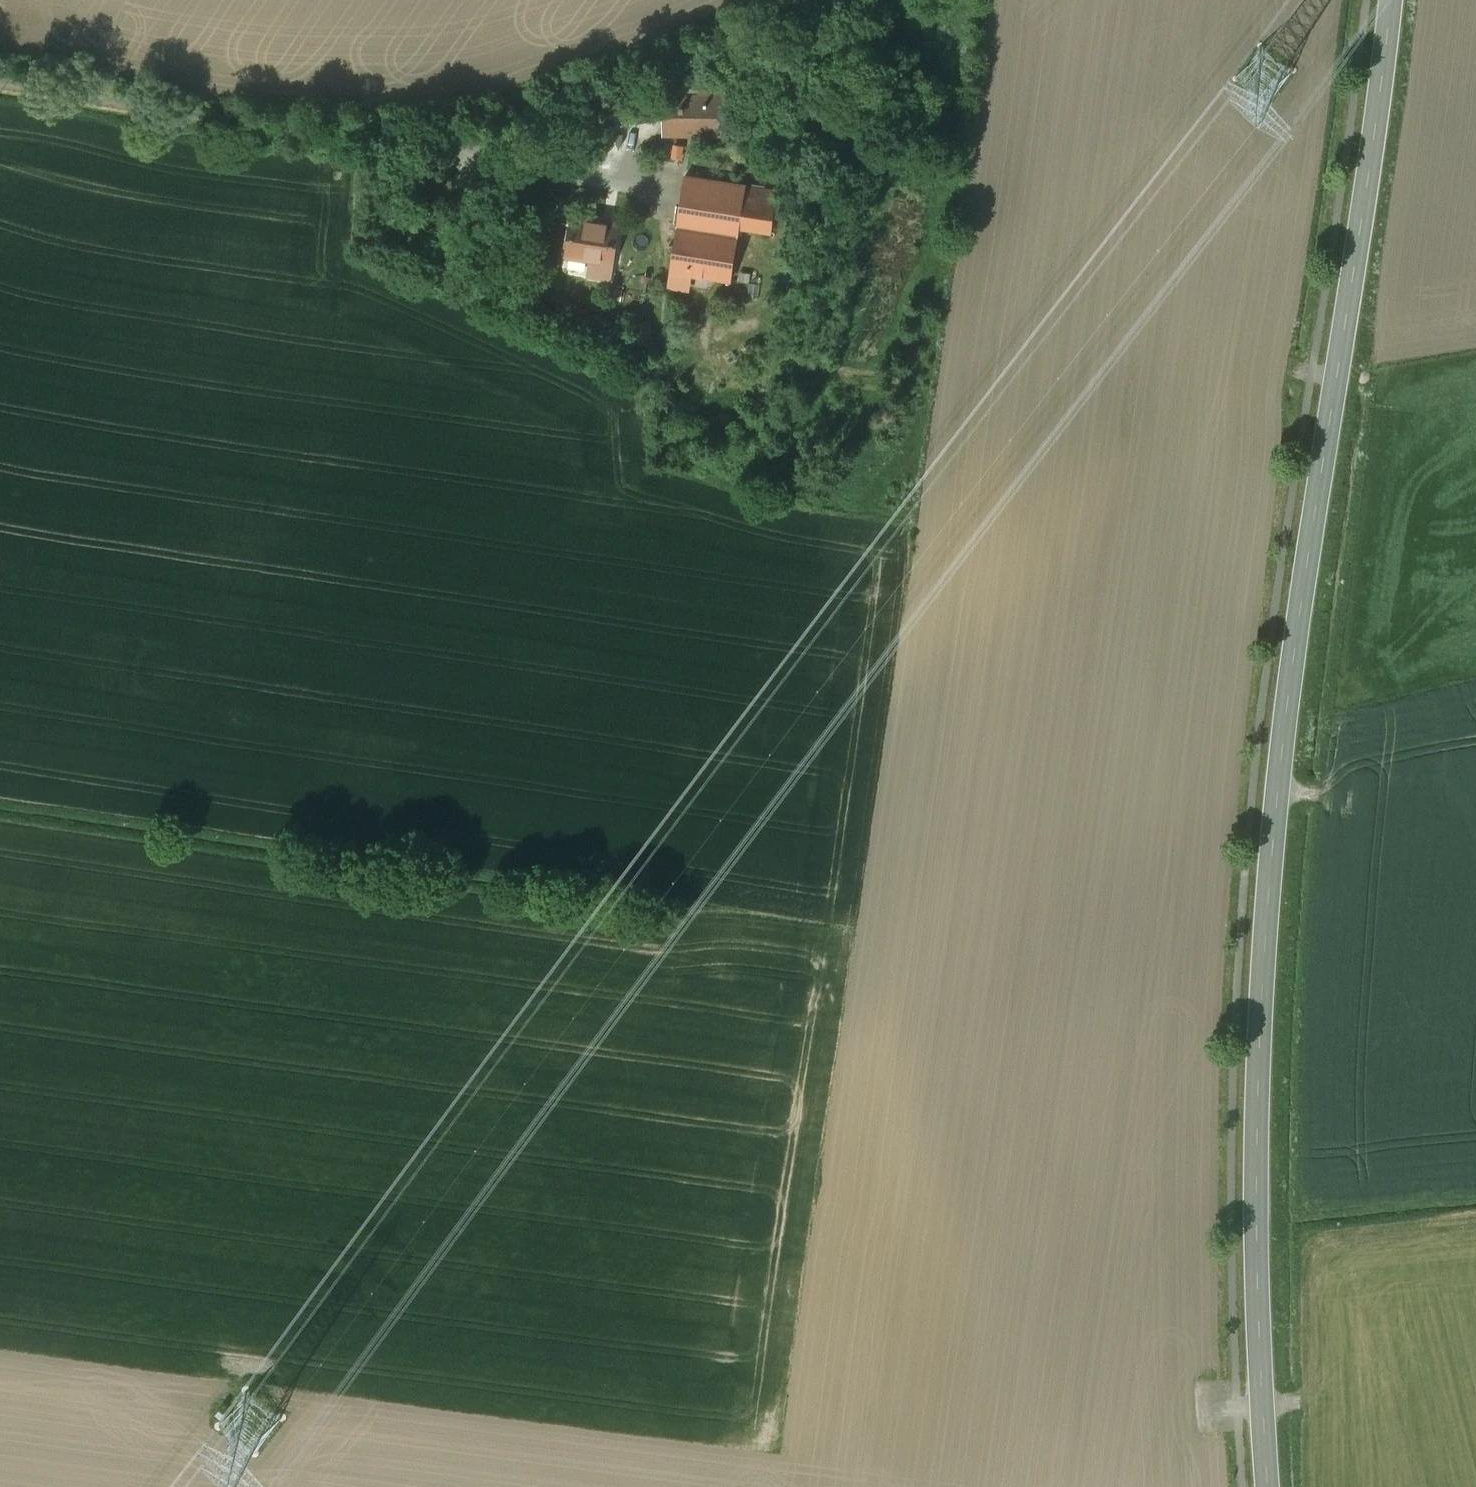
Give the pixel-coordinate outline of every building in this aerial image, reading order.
[(664,94),(665,134),(724,134),(724,95),(701,95),(701,83),(675,83),(675,94),(664,94)] [(670,163),(679,164),(682,141),(672,140),(670,163)] [(686,174),(672,269),(731,279),(739,226),(771,231),(778,188),(686,174)] [(618,224),(575,218),(569,253),(586,256),(583,273),(610,277),(618,224)]
